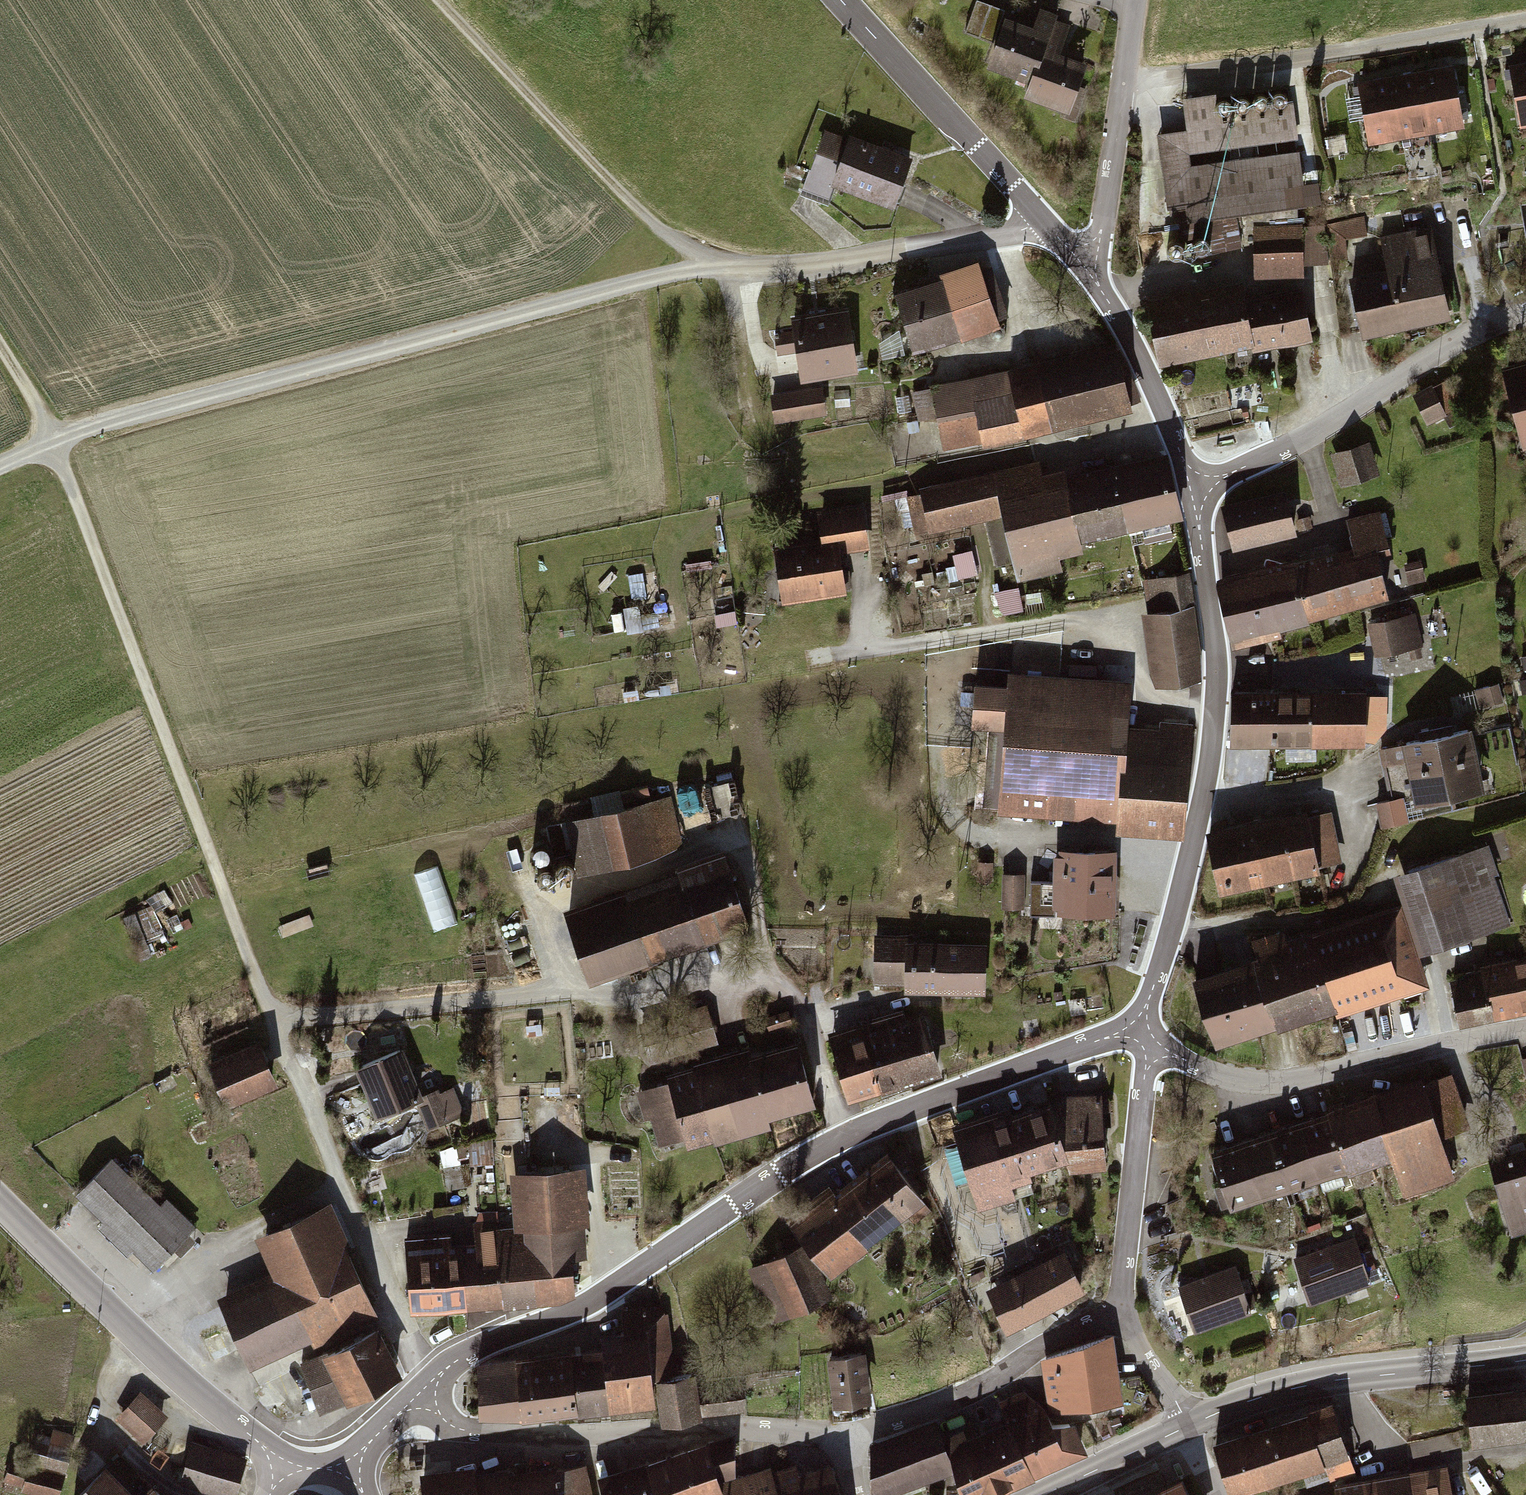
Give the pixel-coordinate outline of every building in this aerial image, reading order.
[(966,32),(993,42),(1005,12),(978,1),(966,32)] [(1047,34),(1045,41),(1061,47),(1068,26),(1052,20),(1054,14),(1041,9),(1036,24),(1049,28),(1047,34)] [(1047,34),(1005,20),(989,66),(1030,81),(1041,51),(1045,41),(1047,34)] [(1075,88),(1084,66),(1041,51),(1030,81),(1025,96),(1069,112),(1067,118),(1074,121),(1085,92),(1075,88)] [(1459,59),(1427,65),(1439,124),(1470,118),(1459,59)] [(1427,65),(1396,71),(1407,130),(1439,124),(1427,65)] [(1396,71),(1365,77),(1376,136),(1407,130),(1396,71)] [(1193,125),(1162,129),(1173,199),(1194,196),(1196,212),(1315,195),(1298,77),(1188,93),(1193,125)] [(1500,79),(1492,80),(1494,93),(1502,92),(1500,79)] [(842,180),(902,201),(920,151),(857,128),(854,135),(832,127),(809,192),(834,201),(842,180)] [(1352,235),(1374,231),(1370,216),(1331,225),(1332,249),(1353,248),(1352,235)] [(1308,222),(1259,223),(1260,272),(1310,272),(1310,259),(1332,259),(1332,249),(1331,225),(1308,225),(1308,222)] [(1460,310),(1442,223),(1389,234),(1395,264),(1406,321),(1460,310)] [(902,287),(918,347),(1010,323),(1007,311),(1016,309),(1003,260),(994,262),(992,256),(949,267),(951,274),(902,287)] [(1406,321),(1395,264),(1356,272),(1368,329),(1406,321)] [(1240,285),(1150,303),(1162,362),(1252,344),(1244,302),(1240,285)] [(1300,290),(1244,302),(1252,344),(1254,351),(1311,339),(1300,290)] [(804,353),(807,377),(863,369),(854,307),(798,315),(800,329),(779,333),(782,356),(804,353)] [(934,389),(914,393),(920,419),(940,415),(945,442),(982,435),(984,441),(1023,434),(1022,429),(1129,403),(1115,350),(1010,376),(1009,371),(934,386),(934,389)] [(1525,446),(1525,361),(1504,367),(1525,446)] [(1454,381),(1418,397),(1430,423),(1466,407),(1454,381)] [(777,390),(781,422),(834,416),(830,384),(777,390)] [(1334,451),(1344,483),(1384,470),(1374,438),(1334,451)] [(1185,513),(1171,447),(1116,458),(1130,525),(1185,513)] [(1046,458),(926,483),(936,528),(1009,512),(1023,575),(1067,566),(1064,551),(1090,545),(1088,534),(1074,467),(1073,461),(1047,466),(1046,458)] [(1130,525),(1116,458),(1074,467),(1088,534),(1130,525)] [(1228,500),(1238,545),(1319,527),(1317,515),(1300,519),(1292,485),(1228,500)] [(780,541),(788,599),(850,591),(845,553),(875,548),(869,506),(823,512),(826,534),(780,541)] [(1300,558),(1315,612),(1397,589),(1387,552),(1400,548),(1389,508),(1355,517),(1362,541),(1300,558)] [(1220,575),(1237,634),(1315,612),(1300,558),(1299,553),(1220,575)] [(1411,564),(1416,581),(1431,576),(1426,560),(1411,564)] [(1211,673),(1195,567),(1149,574),(1154,607),(1147,608),(1158,682),(1211,673)] [(1372,615),(1381,653),(1430,641),(1421,603),(1372,615)] [(1008,727),(1003,806),(1119,813),(1119,820),(1182,824),(1189,724),(1160,723),(1159,731),(1124,728),(1125,717),(1098,715),(1094,685),(1059,682),(1057,712),(1007,709),(1009,686),(977,684),(975,725),(1008,727)] [(1478,690),(1482,705),(1510,699),(1506,684),(1478,690)] [(1275,697),(1236,698),(1236,741),(1276,741),(1275,697)] [(1388,697),(1275,697),(1276,741),(1365,741),(1375,744),(1390,729),(1388,697)] [(1452,798),(1481,791),(1468,730),(1438,737),(1452,798)] [(1452,798),(1438,737),(1383,749),(1394,801),(1378,804),(1383,828),(1409,823),(1406,808),(1452,798)] [(674,793),(571,819),(583,868),(687,842),(674,793)] [(1218,840),(1227,885),(1273,875),(1300,869),(1325,863),(1351,858),(1339,802),(1313,807),(1311,798),(1213,819),(1218,840)] [(1412,871),(1437,947),(1503,925),(1479,849),(1412,871)] [(1111,853),(1062,852),(1061,883),(1032,882),(1032,909),(1110,910),(1111,853)] [(569,913),(594,981),(750,926),(724,855),(696,865),(702,881),(632,906),(627,893),(569,913)] [(999,856),(982,857),(983,888),(1000,888),(999,856)] [(1437,947),(1412,871),(1392,877),(1400,902),(1416,953),(1437,947)] [(1023,877),(1004,877),(1003,906),(1023,906),(1023,877)] [(1317,941),(1337,1001),(1363,991),(1366,1002),(1426,983),(1416,953),(1400,902),(1312,930),(1317,941)] [(1255,962),(1276,1022),(1337,1001),(1317,941),(1280,954),(1273,935),(1249,944),(1255,962)] [(909,990),(984,992),(985,947),(911,945),(911,937),(878,936),(877,983),(909,984),(909,990)] [(1520,1011),(1525,1010),(1525,961),(1510,965),(1520,1011)] [(1276,1022),(1255,962),(1196,981),(1217,1042),(1276,1022)] [(1462,1024),(1520,1011),(1510,965),(1484,970),(1485,976),(1454,983),(1462,1024)] [(924,1017),(887,1028),(904,1084),(940,1074),(924,1017)] [(835,1044),(852,1100),(904,1084),(887,1028),(835,1044)] [(815,1103),(797,1043),(698,1072),(715,1132),(815,1103)] [(207,1068),(223,1108),(277,1087),(261,1046),(207,1068)] [(402,1053),(358,1071),(378,1118),(417,1101),(428,1127),(449,1119),(438,1091),(421,1098),(402,1053)] [(1431,1071),(1379,1087),(1399,1148),(1411,1187),(1465,1169),(1453,1131),(1477,1123),(1458,1066),(1432,1074),(1431,1071)] [(715,1132),(698,1072),(645,1087),(662,1147),(715,1132)] [(1355,1163),(1399,1148),(1379,1087),(1335,1102),(1336,1105),(1355,1163)] [(1069,1163),(1105,1160),(1102,1136),(1101,1098),(1064,1099),(1063,1109),(1053,1111),(1067,1156),(1069,1163)] [(1355,1163),(1336,1105),(1306,1115),(1325,1172),(1355,1163)] [(1051,1107),(1011,1120),(1025,1168),(1067,1156),(1053,1111),(1051,1107)] [(1325,1172),(1306,1115),(1276,1125),(1295,1182),(1325,1172)] [(958,1136),(972,1184),(1025,1168),(1011,1120),(958,1136)] [(1295,1182),(1276,1125),(1247,1134),(1265,1192),(1295,1182)] [(1265,1192),(1247,1134),(1217,1144),(1236,1201),(1265,1192)] [(908,1212),(917,1224),(932,1211),(922,1199),(926,1195),(911,1174),(916,1171),(906,1145),(836,1199),(830,1191),(790,1222),(831,1273),(908,1212)] [(1510,1232),(1525,1227),(1525,1157),(1513,1160),(1512,1157),(1490,1163),(1510,1232)] [(112,1160),(77,1196),(153,1270),(188,1234),(112,1160)] [(477,1185),(474,1162),(457,1164),(460,1187),(477,1185)] [(527,1242),(499,1244),(504,1302),(561,1299),(573,1293),(572,1271),(589,1269),(581,1173),(522,1176),(527,1242)] [(220,1302),(250,1368),(373,1314),(326,1209),(258,1239),(275,1277),(220,1302)] [(478,1245),(464,1247),(469,1305),(504,1302),(499,1244),(497,1220),(476,1222),(478,1245)] [(1297,1257),(1311,1302),(1372,1283),(1358,1238),(1297,1257)] [(469,1305),(464,1247),(407,1251),(412,1310),(469,1305)] [(807,1249),(770,1265),(792,1314),(829,1298),(807,1249)] [(1081,1294),(1062,1256),(1001,1286),(1020,1324),(1081,1294)] [(1183,1285),(1197,1331),(1256,1312),(1241,1266),(1183,1285)] [(629,1354),(573,1361),(580,1411),(656,1401),(653,1378),(673,1376),(664,1309),(623,1314),(629,1354)] [(369,1396),(398,1377),(376,1332),(345,1351),(302,1366),(322,1412),(369,1396)] [(1094,1379),(1117,1370),(1113,1338),(1044,1361),(1050,1398),(1086,1393),(1094,1379)] [(862,1354),(830,1359),(837,1402),(833,1403),(836,1420),(852,1419),(872,1415),(862,1354)] [(526,1418),(580,1411),(573,1361),(520,1368),(519,1362),(480,1368),(482,1417),(526,1418)] [(1086,1393),(1050,1398),(1052,1414),(1123,1404),(1117,1370),(1094,1379),(1086,1393)] [(694,1377),(659,1383),(664,1418),(700,1413),(700,1416),(742,1410),(738,1388),(696,1394),(694,1377)] [(1472,1391),(1479,1438),(1525,1432),(1525,1384),(1472,1391)] [(144,1390),(122,1417),(148,1438),(170,1411),(144,1390)] [(1341,1399),(1218,1439),(1235,1491),(1331,1459),(1337,1477),(1363,1468),(1341,1399)] [(1043,1413),(1010,1428),(1030,1475),(1083,1451),(1073,1426),(1050,1428),(1043,1413)] [(953,1473),(937,1423),(873,1446),(873,1494),(893,1494),(953,1473)] [(80,1431),(57,1425),(53,1441),(37,1436),(31,1460),(15,1456),(8,1483),(53,1494),(62,1494),(80,1431)] [(1030,1475),(1010,1428),(970,1446),(964,1433),(949,1440),(966,1494),(987,1494),(1030,1475)] [(703,1494),(714,1494),(728,1490),(724,1478),(741,1473),(741,1434),(713,1435),(685,1445),(703,1494)] [(196,1440),(184,1480),(233,1494),(241,1494),(252,1457),(196,1440)] [(668,1494),(703,1494),(685,1445),(654,1456),(668,1494)] [(611,1494),(668,1494),(654,1456),(603,1473),(611,1494)] [(515,1494),(594,1494),(590,1459),(561,1463),(560,1459),(511,1465),(515,1494)] [(788,1494),(847,1494),(837,1460),(804,1470),(802,1462),(780,1468),(788,1494)] [(511,1465),(510,1462),(475,1466),(475,1461),(419,1468),(422,1494),(515,1494),(511,1465)] [(729,1494),(788,1494),(780,1468),(778,1462),(741,1473),(724,1478),(728,1490),(729,1494)] [(1446,1462),(1410,1469),(1415,1494),(1452,1494),(1446,1462)] [(1410,1469),(1339,1481),(1341,1494),(1415,1494),(1410,1469)] [(110,1473),(87,1494),(132,1494),(110,1473)] [(1181,1482),(1152,1494),(1187,1494),(1181,1482)]
